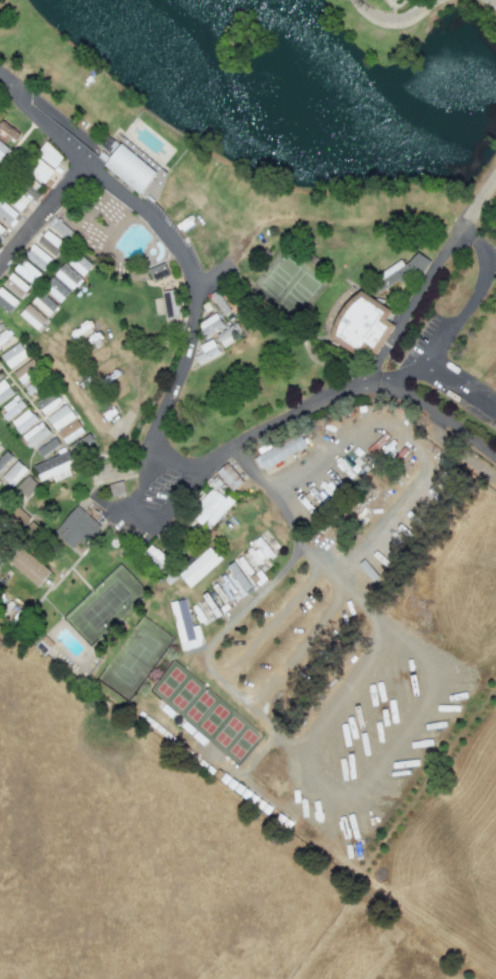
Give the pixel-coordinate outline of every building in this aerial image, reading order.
[(9,151),(0,142),(0,161),(9,151)] [(54,168),(63,156),(45,142),(36,154),(54,168)] [(103,167),(140,194),(156,171),(120,145),(103,167)] [(27,170),(43,184),(53,172),(37,159),(27,170)] [(157,170),(141,195),(151,201),(167,176),(157,170)] [(20,187),(31,197),(41,186),(30,176),(20,187)] [(9,203),(19,212),(30,200),(19,191),(9,203)] [(6,225),(17,216),(2,200),(0,201),(0,219),(6,225)] [(46,224),(69,243),(75,235),(53,216),(46,224)] [(37,244),(57,257),(65,244),(45,231),(37,244)] [(51,258),(32,245),(24,257),(43,270),(51,258)] [(427,264),(419,251),(375,277),(378,281),(370,286),(376,295),(427,264)] [(92,266),(77,253),(67,263),(82,277),(92,266)] [(41,273),(21,260),(13,271),(33,285),(41,273)] [(54,275),(73,291),(82,280),(64,264),(54,275)] [(2,285),(20,299),(29,287),(11,273),(2,285)] [(60,303),(69,292),(52,277),(43,288),(60,303)] [(8,314),(18,302),(0,287),(0,307),(8,314)] [(210,294),(222,316),(232,311),(220,289),(210,294)] [(326,337),(355,355),(359,348),(374,357),(394,326),(385,320),(391,310),(356,289),(326,337)] [(58,306),(41,291),(31,302),(48,317),(58,306)] [(177,319),(175,291),(163,292),(165,320),(177,319)] [(46,319),(28,304),(19,315),(37,330),(46,319)] [(223,328),(216,314),(196,324),(203,338),(223,328)] [(198,365),(220,355),(218,351),(244,339),(236,324),(212,335),(214,339),(199,346),(202,353),(194,357),(198,365)] [(19,343),(0,355),(0,357),(9,370),(28,357),(19,343)] [(30,398),(44,389),(32,371),(38,367),(32,359),(13,372),(30,398)] [(13,393),(2,378),(1,379),(0,377),(0,403),(13,393)] [(41,414),(61,405),(55,392),(35,402),(41,414)] [(7,420),(25,407),(17,396),(0,408),(0,409),(7,420)] [(53,430),(74,420),(67,406),(46,416),(53,430)] [(11,421),(19,434),(37,422),(29,410),(11,421)] [(57,430),(64,444),(84,434),(77,421),(57,430)] [(21,436),(29,448),(49,434),(41,422),(21,436)] [(258,470),(307,449),(300,435),(252,456),(258,470)] [(40,457),(60,446),(56,439),(36,450),(40,457)] [(32,462),(39,482),(52,477),(54,482),(71,476),(68,468),(73,466),(69,455),(94,446),(91,440),(32,462)] [(12,458),(6,451),(0,457),(0,469),(12,458)] [(11,487),(27,470),(17,460),(1,477),(11,487)] [(15,487),(26,499),(39,487),(28,475),(15,487)] [(112,496),(124,494),(122,482),(109,484),(112,496)] [(3,514),(19,529),(29,519),(13,504),(3,514)] [(85,546),(101,527),(75,506),(53,533),(73,549),(79,542),(85,546)] [(165,571),(171,560),(148,547),(142,558),(165,571)] [(177,573),(187,587),(221,562),(211,548),(177,573)] [(50,570),(19,549),(8,565),(39,586),(50,570)] [(227,566),(243,592),(251,587),(234,561),(227,566)] [(198,626),(191,627),(185,599),(170,603),(181,651),(203,646),(198,626)]
